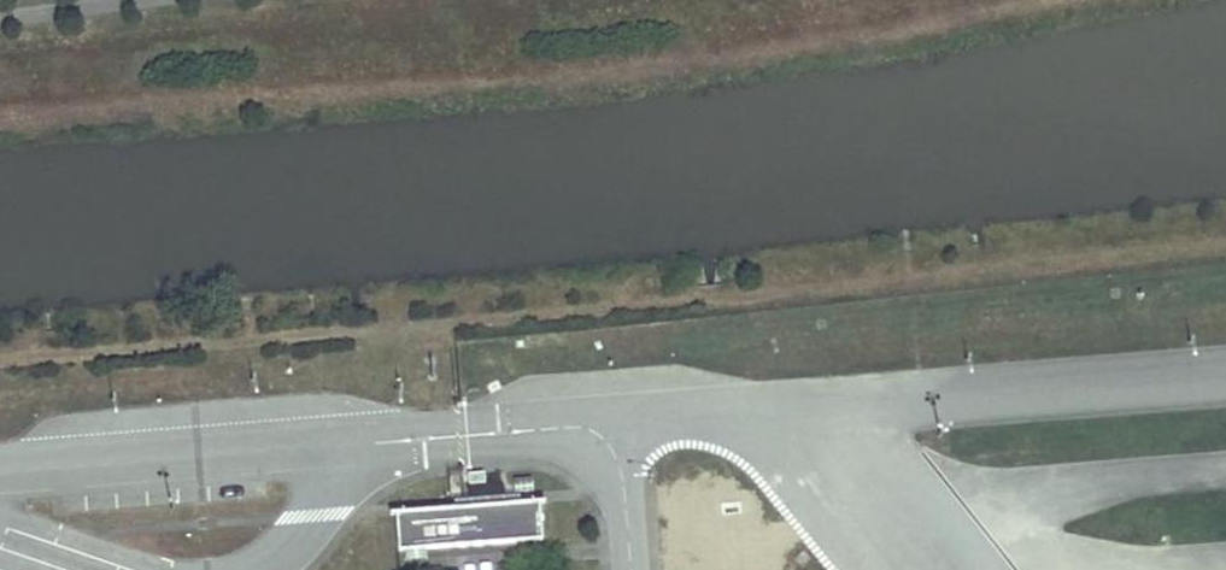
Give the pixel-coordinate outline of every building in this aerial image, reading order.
[(464,508),(396,514),(399,550),(467,545),(543,539),(541,502),(464,508)]
